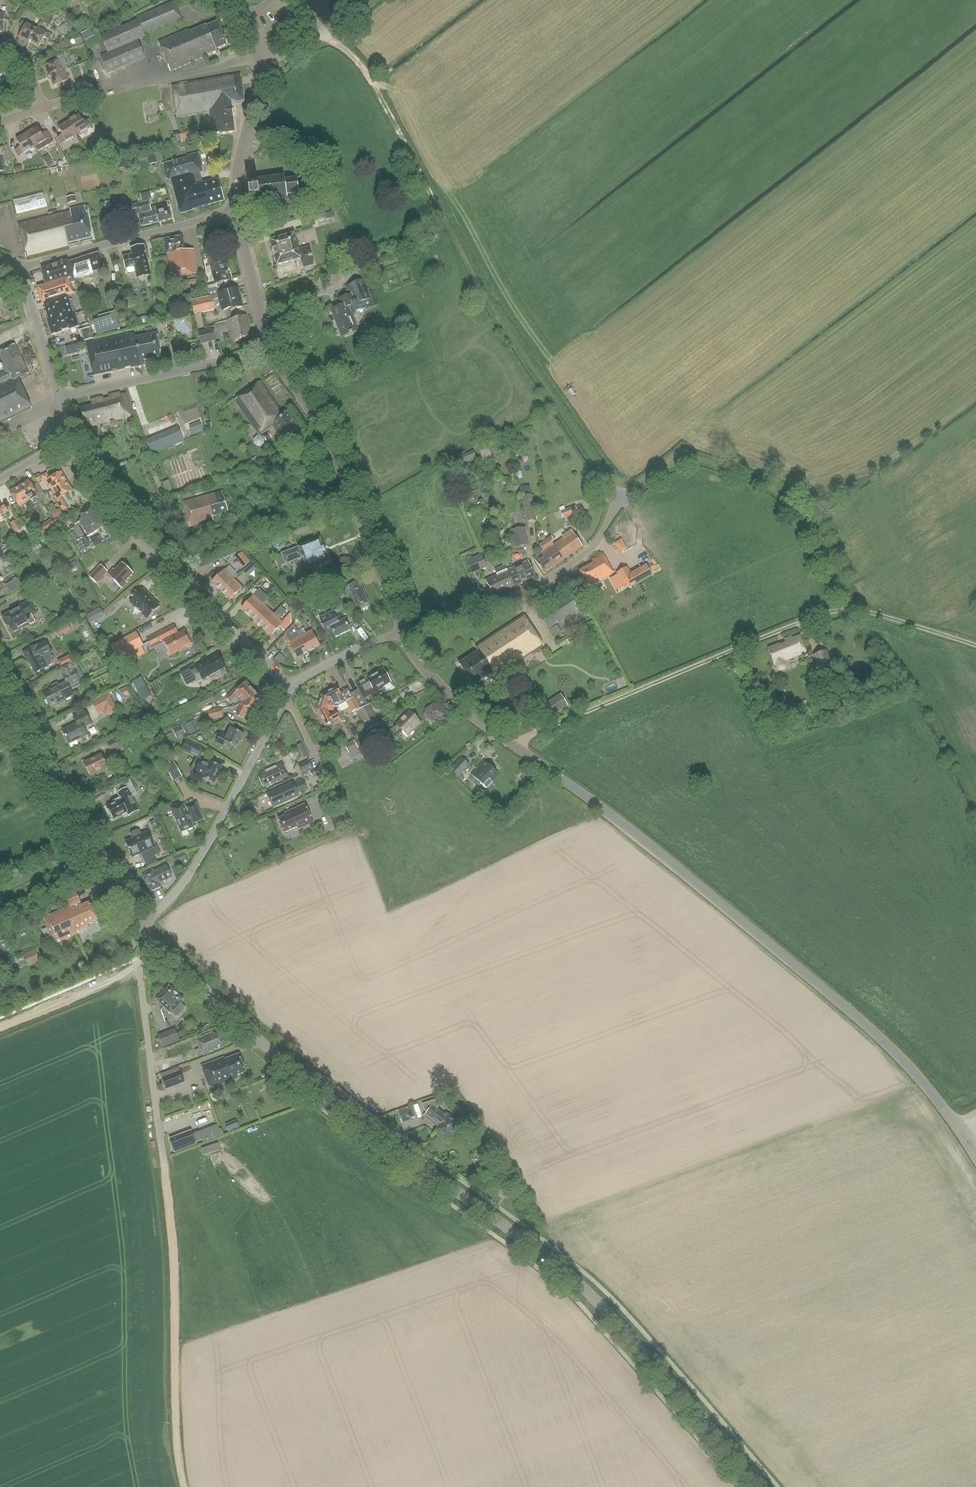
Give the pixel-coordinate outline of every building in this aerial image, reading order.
[(145,38),(144,36),(181,20),(174,2),(136,18),(137,21),(100,37),(108,54),(100,57),(108,75),(145,59),(138,41),(145,38)] [(302,4),(293,11),(302,23),(311,16),(302,4)] [(53,18),(46,14),(43,21),(50,25),(53,18)] [(42,19),(37,16),(33,21),(39,24),(42,19)] [(29,44),(30,42),(37,31),(36,30),(22,21),(20,26),(25,29),(19,38),(29,44)] [(187,31),(158,43),(170,72),(217,52),(216,50),(227,45),(218,23),(206,28),(205,25),(192,31),(187,31)] [(37,31),(30,42),(39,48),(45,38),(49,40),(52,36),(47,33),(38,27),(36,30),(37,31)] [(91,29),(82,34),(85,40),(94,35),(91,29)] [(76,44),(83,42),(80,34),(73,36),(76,44)] [(48,78),(50,78),(62,73),(62,72),(56,57),(52,59),(54,64),(44,67),(48,78)] [(62,72),(62,73),(50,78),(53,87),(64,83),(66,88),(71,86),(65,71),(62,72)] [(240,75),(172,86),(177,118),(209,113),(213,135),(220,134),(220,135),(235,132),(231,107),(235,107),(234,104),(244,102),(240,75)] [(69,122),(77,136),(93,126),(89,119),(84,122),(79,115),(68,121),(69,122)] [(61,145),(77,136),(69,122),(58,128),(63,135),(57,139),(61,145)] [(51,138),(47,131),(41,135),(37,127),(26,134),(35,148),(38,152),(43,149),(40,145),(51,138)] [(195,131),(173,134),(174,136),(175,144),(196,141),(195,133),(195,131)] [(35,148),(26,134),(16,141),(21,148),(15,151),(19,158),(35,148)] [(57,144),(52,147),(56,155),(62,152),(57,144)] [(154,152),(146,154),(148,160),(149,166),(157,164),(154,152)] [(193,210),(201,208),(197,194),(205,192),(203,185),(198,168),(202,167),(199,154),(188,157),(188,158),(163,165),(168,181),(172,180),(181,214),(193,211),(193,210)] [(48,156),(44,158),(49,167),(54,165),(48,156)] [(128,158),(117,160),(119,169),(130,167),(128,158)] [(23,173),(21,166),(14,167),(16,175),(23,173)] [(257,180),(258,186),(248,188),(249,193),(249,198),(259,197),(260,203),(288,200),(287,196),(299,195),(297,180),(286,182),(285,176),(257,180)] [(197,194),(201,208),(224,202),(219,181),(203,185),(205,192),(197,194)] [(151,193),(141,195),(142,201),(152,198),(151,193)] [(75,196),(67,198),(69,204),(76,202),(75,196)] [(148,203),(140,205),(142,214),(150,212),(151,215),(156,214),(159,223),(171,220),(168,205),(150,209),(148,203)] [(140,205),(125,208),(127,218),(139,215),(142,227),(159,223),(156,214),(151,215),(150,212),(142,214),(140,205)] [(71,212),(18,225),(26,258),(69,247),(68,244),(92,238),(84,207),(70,210),(71,212)] [(332,208),(316,213),(319,222),(335,218),(332,208)] [(299,251),(294,234),(270,241),(277,266),(301,259),(303,268),(315,265),(310,248),(299,251)] [(183,239),(165,242),(167,255),(172,279),(198,274),(193,250),(185,251),(183,239)] [(132,256),(124,258),(128,275),(146,271),(145,266),(148,265),(145,247),(131,250),(132,256)] [(378,265),(373,250),(363,253),(369,268),(378,265)] [(103,269),(99,254),(69,263),(74,280),(87,276),(86,274),(103,269)] [(215,284),(206,286),(207,291),(218,288),(217,284),(229,280),(222,254),(208,258),(215,284)] [(42,304),(45,303),(66,296),(75,293),(71,283),(74,282),(68,262),(42,270),(47,286),(38,289),(42,304)] [(338,300),(341,306),(331,310),(342,338),(358,332),(351,315),(366,309),(363,302),(370,300),(363,280),(348,286),(351,295),(338,300)] [(218,299),(222,312),(226,311),(229,310),(230,311),(242,308),(237,289),(219,295),(218,290),(208,292),(209,298),(192,302),(195,315),(215,311),(213,301),(218,299)] [(66,296),(45,303),(47,309),(45,310),(46,312),(48,313),(49,318),(48,320),(49,322),(74,314),(70,302),(68,302),(66,296)] [(78,327),(74,314),(49,322),(53,335),(78,327)] [(140,320),(139,320),(140,325),(155,322),(153,315),(140,318),(140,320)] [(111,316),(94,321),(97,335),(114,330),(111,316)] [(249,328),(246,316),(229,321),(234,341),(251,337),(248,328),(249,328)] [(84,330),(80,331),(83,341),(94,338),(91,327),(89,327),(89,324),(83,326),(84,330)] [(213,330),(198,333),(199,337),(201,345),(215,342),(213,334),(213,330)] [(162,361),(161,357),(162,357),(157,334),(135,339),(135,334),(87,345),(93,376),(141,366),(140,362),(155,358),(156,363),(162,361)] [(32,409),(18,379),(29,374),(15,345),(0,352),(0,361),(5,372),(0,375),(0,424),(32,409)] [(65,347),(55,349),(57,357),(67,354),(65,347)] [(281,411),(261,382),(235,401),(260,436),(273,427),(278,435),(279,434),(285,444),(301,432),(285,409),(281,411)] [(110,420),(114,419),(115,421),(132,416),(126,395),(121,396),(120,394),(91,401),(93,406),(81,409),(86,428),(110,422),(110,420)] [(177,431),(147,442),(151,454),(169,447),(175,445),(181,443),(177,431)] [(269,432),(263,436),(266,441),(272,437),(269,432)] [(493,441),(479,445),(483,460),(492,457),(489,447),(494,445),(493,441)] [(465,463),(477,458),(474,452),(463,457),(465,463)] [(48,485),(52,491),(67,482),(61,472),(50,479),(46,474),(42,477),(47,485),(48,485)] [(29,481),(20,487),(28,501),(38,496),(29,481)] [(72,491),(67,482),(52,491),(56,497),(55,498),(63,511),(67,509),(61,498),(72,491)] [(19,507),(28,501),(20,487),(10,492),(19,507)] [(222,492),(183,503),(190,528),(214,521),(212,517),(228,512),(222,492)] [(538,519),(534,494),(525,495),(528,520),(538,519)] [(577,505),(561,510),(564,518),(579,512),(577,505)] [(8,512),(5,506),(0,509),(0,516),(8,512)] [(58,509),(51,514),(54,519),(62,515),(58,509)] [(88,536),(105,526),(96,511),(93,512),(92,510),(80,516),(82,519),(79,520),(88,536)] [(22,517),(17,521),(20,527),(26,524),(22,517)] [(52,519),(38,528),(42,535),(56,527),(52,519)] [(22,529),(20,527),(17,521),(10,525),(15,533),(22,529)] [(32,524),(25,528),(31,537),(37,533),(32,524)] [(512,529),(514,537),(503,539),(506,550),(531,545),(527,527),(512,529)] [(553,546),(563,560),(583,547),(571,530),(562,537),(564,539),(555,545),(553,546)] [(79,539),(75,531),(69,534),(74,542),(79,539)] [(544,574),(563,560),(553,546),(551,536),(539,545),(544,552),(534,559),(544,574)] [(78,549),(80,553),(91,546),(86,538),(82,537),(79,539),(74,542),(78,549)] [(614,543),(620,554),(628,549),(622,538),(614,543)] [(277,556),(281,567),(303,558),(308,571),(329,562),(320,539),(277,556)] [(20,546),(13,550),(16,556),(23,552),(20,546)] [(4,563),(15,558),(12,552),(1,557),(4,563)] [(243,552),(236,558),(244,567),(250,562),(243,552)] [(484,554),(467,561),(473,574),(489,567),(484,554)] [(592,561),(594,564),(580,571),(588,587),(614,573),(604,554),(592,561)] [(75,562),(67,566),(69,571),(78,567),(75,562)] [(506,571),(513,587),(535,577),(528,562),(506,571)] [(115,571),(114,570),(108,576),(122,589),(128,583),(126,582),(133,574),(122,563),(115,571)] [(251,564),(244,571),(249,576),(256,569),(251,564)] [(629,568),(619,573),(627,588),(652,575),(647,565),(633,572),(631,573),(629,568)] [(100,566),(90,577),(97,584),(107,572),(100,566)] [(493,596),(513,587),(506,571),(504,566),(495,570),(497,575),(485,581),(493,596)] [(222,592),(234,580),(225,570),(212,582),(222,592)] [(22,587),(18,579),(5,586),(10,594),(22,587)] [(353,579),(341,584),(343,590),(345,589),(347,594),(350,603),(354,602),(357,608),(361,607),(362,610),(369,608),(368,604),(360,583),(356,585),(353,579)] [(242,589),(234,580),(222,592),(230,600),(242,589)] [(252,582),(246,587),(249,591),(255,585),(252,582)] [(272,584),(266,591),(271,596),(278,590),(272,584)] [(132,601),(130,603),(133,606),(136,609),(137,608),(142,613),(141,614),(147,620),(160,606),(143,590),(137,596),(132,601)] [(571,595),(539,615),(549,629),(580,609),(571,595)] [(242,609),(251,617),(263,605),(254,596),(242,609)] [(13,633),(22,629),(23,630),(30,626),(30,625),(35,623),(32,617),(39,613),(37,609),(35,610),(30,601),(14,609),(15,610),(2,617),(8,627),(9,626),(13,633)] [(274,615),(263,605),(251,617),(262,628),(274,615)] [(91,624),(104,617),(100,608),(86,615),(91,624)] [(280,627),(283,624),(282,623),(278,619),(283,615),(279,611),(274,615),(262,628),(271,636),(280,627)] [(333,612),(320,619),(326,630),(331,628),(336,638),(350,631),(345,620),(341,613),(335,616),(333,612)] [(283,624),(280,627),(285,632),(291,625),(291,616),(290,614),(282,623),(283,624)] [(475,648),(478,652),(459,664),(473,686),(492,674),(495,678),(544,646),(524,616),(475,648)] [(68,624),(58,629),(62,637),(72,631),(68,624)] [(185,631),(178,634),(173,626),(147,640),(152,649),(163,643),(170,656),(192,645),(185,631)] [(312,631),(301,637),(309,653),(320,646),(312,631)] [(298,632),(289,637),(292,642),(289,644),(298,659),(309,653),(301,637),(298,632)] [(139,633),(114,646),(121,658),(145,645),(139,633)] [(785,644),(769,650),(775,666),(776,665),(778,670),(781,671),(785,669),(786,667),(784,662),(806,653),(800,636),(793,639),(792,637),(784,640),(785,644)] [(46,641),(23,653),(26,659),(27,658),(35,674),(53,664),(55,660),(51,654),(52,653),(46,641)] [(830,650),(816,655),(821,669),(835,663),(830,650)] [(203,678),(225,666),(218,655),(197,667),(203,678)] [(58,661),(61,669),(73,664),(69,656),(58,661)] [(65,682),(43,693),(51,708),(73,696),(69,688),(80,682),(74,670),(72,665),(60,671),(63,676),(62,676),(65,682)] [(189,669),(182,673),(184,679),(192,675),(189,669)] [(384,689),(383,687),(391,683),(383,670),(357,686),(364,699),(375,693),(375,694),(384,689)] [(524,682),(519,675),(515,678),(519,685),(524,682)] [(131,683),(136,692),(139,690),(144,699),(154,694),(144,676),(131,683)] [(246,702),(255,692),(247,683),(239,691),(237,688),(226,699),(230,704),(237,697),(243,702),(246,702)] [(322,696),(319,703),(328,706),(338,707),(341,712),(349,707),(346,701),(345,701),(337,688),(329,692),(322,696)] [(263,699),(255,692),(246,702),(243,702),(237,716),(242,719),(248,707),(256,712),(263,699)] [(110,693),(92,701),(98,714),(104,711),(106,716),(118,710),(110,693)] [(212,693),(196,701),(198,705),(200,709),(216,701),(215,698),(212,693)] [(563,694),(547,703),(555,715),(571,706),(563,694)] [(347,703),(352,712),(360,709),(354,699),(347,703)] [(319,703),(317,711),(325,726),(339,718),(336,712),(330,716),(327,710),(328,706),(319,703)] [(368,731),(380,725),(370,705),(358,712),(368,731)] [(210,720),(224,717),(222,708),(208,711),(210,720)] [(76,724),(62,731),(70,748),(78,744),(77,741),(88,735),(84,728),(91,724),(85,711),(73,717),(76,724)] [(391,733),(395,737),(402,731),(408,736),(420,723),(409,713),(397,726),(398,726),(391,733)] [(196,719),(188,723),(193,733),(201,729),(196,719)] [(11,746),(0,725),(0,752),(11,746)] [(182,725),(173,730),(177,738),(186,734),(182,725)] [(222,734),(217,745),(226,749),(228,744),(238,749),(245,736),(230,728),(226,736),(222,734)] [(155,734),(148,737),(152,745),(159,742),(155,734)] [(118,737),(107,743),(109,747),(112,753),(123,748),(120,742),(118,737)] [(355,740),(345,746),(350,754),(359,748),(355,740)] [(306,741),(299,744),(305,757),(312,754),(306,741)] [(193,745),(190,753),(200,758),(202,754),(204,750),(193,745)] [(102,754),(84,764),(90,777),(114,764),(109,755),(103,758),(102,754)] [(461,757),(449,770),(457,778),(469,765),(461,757)] [(302,764),(299,766),(304,774),(315,769),(311,761),(310,760),(302,764)] [(202,761),(196,773),(203,777),(202,778),(214,784),(222,768),(210,762),(209,765),(202,761)] [(499,775),(485,761),(473,775),(487,788),(499,775)] [(182,776),(174,762),(165,767),(174,781),(182,776)] [(260,774),(261,777),(259,778),(264,788),(288,777),(282,763),(260,774)] [(318,769),(311,772),(314,777),(320,774),(318,769)] [(138,795),(131,780),(126,783),(124,780),(114,786),(121,799),(114,802),(114,804),(108,807),(114,820),(128,813),(130,816),(140,811),(133,797),(138,795)] [(293,783),(267,795),(274,809),(300,797),(298,793),(308,789),(304,780),(294,785),(293,783)] [(192,825),(203,820),(196,804),(185,809),(183,803),(171,809),(181,833),(194,828),(192,825)] [(286,814),(287,816),(278,820),(285,834),(298,828),(299,830),(313,824),(305,805),(286,814)] [(340,815),(338,810),(329,814),(331,819),(340,815)] [(149,822),(152,828),(158,826),(156,819),(149,822)] [(131,836),(133,840),(126,843),(133,858),(141,854),(144,861),(160,854),(157,846),(154,847),(148,833),(142,836),(140,832),(137,831),(132,833),(131,836)] [(185,853),(175,857),(177,862),(187,858),(185,853)] [(154,873),(154,871),(143,876),(150,893),(161,888),(159,883),(172,876),(168,866),(154,873)] [(69,906),(73,914),(69,915),(77,933),(89,928),(87,924),(98,919),(90,902),(80,906),(74,892),(66,895),(70,905),(69,906)] [(55,943),(77,933),(69,915),(73,914),(69,906),(43,917),(55,943)] [(11,949),(2,931),(0,932),(0,954),(11,949)] [(35,949),(23,955),(28,966),(40,961),(35,949)] [(157,999),(164,1006),(172,1013),(177,1017),(179,1017),(186,1009),(186,1007),(181,1003),(184,999),(177,992),(169,986),(157,999)] [(175,1028),(157,1035),(162,1048),(179,1041),(175,1028)] [(210,1053),(210,1052),(220,1047),(220,1045),(224,1044),(219,1033),(215,1035),(214,1031),(197,1038),(204,1055),(210,1053)] [(225,1057),(201,1066),(209,1088),(238,1078),(237,1075),(246,1072),(239,1054),(226,1059),(225,1057)] [(178,1071),(161,1077),(165,1089),(182,1082),(178,1071)] [(425,1111),(427,1112),(426,1113),(440,1124),(436,1129),(448,1139),(460,1123),(446,1113),(445,1114),(438,1109),(440,1106),(438,1099),(423,1105),(425,1111)] [(413,1117),(409,1106),(399,1110),(403,1121),(413,1117)] [(238,1123),(227,1128),(229,1132),(240,1128),(238,1123)] [(197,1144),(192,1131),(170,1140),(175,1153),(197,1144)] [(219,1144),(202,1149),(204,1156),(221,1150),(219,1144)]
